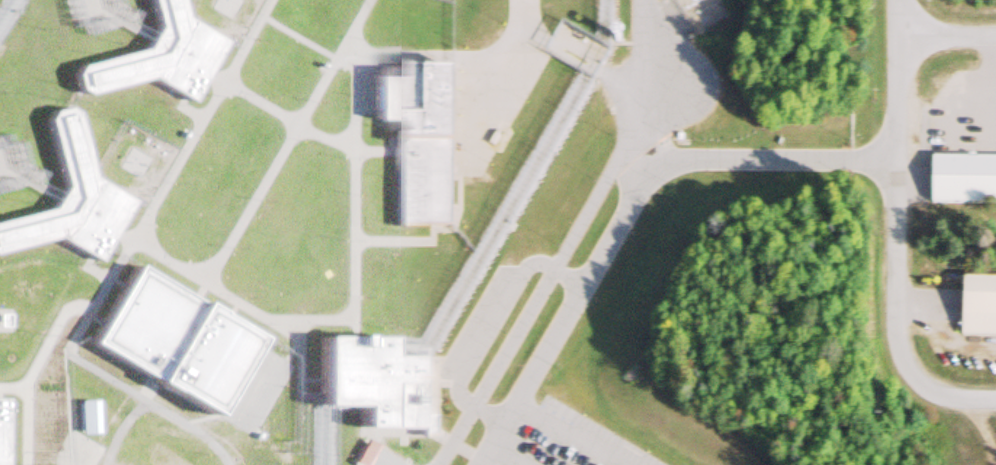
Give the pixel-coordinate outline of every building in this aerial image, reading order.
[(152,26),(145,0),(169,0),(173,16),(215,39),(183,95),(144,72),(73,94),(65,69),(137,47),(152,26)] [(379,69),(459,69),(459,224),(401,224),(401,120),(378,120),(379,69)] [(62,232),(0,251),(0,224),(55,207),(70,186),(51,111),(73,105),(92,176),(133,199),(102,255),(62,232)] [(931,159),(931,206),(995,206),(995,159),(931,159)] [(134,265),(262,338),(218,415),(90,343),(134,265)] [(963,281),(962,338),(995,339),(995,282),(963,281)] [(12,324),(0,325),(0,314),(11,313),(12,324)] [(325,343),(386,343),(386,362),(430,363),(429,430),(362,430),(362,401),(324,401),(325,343)] [(79,401),(99,399),(103,433),(82,435),(79,401)] [(378,444),(365,464),(361,464),(352,459),(366,436),(378,444)]
